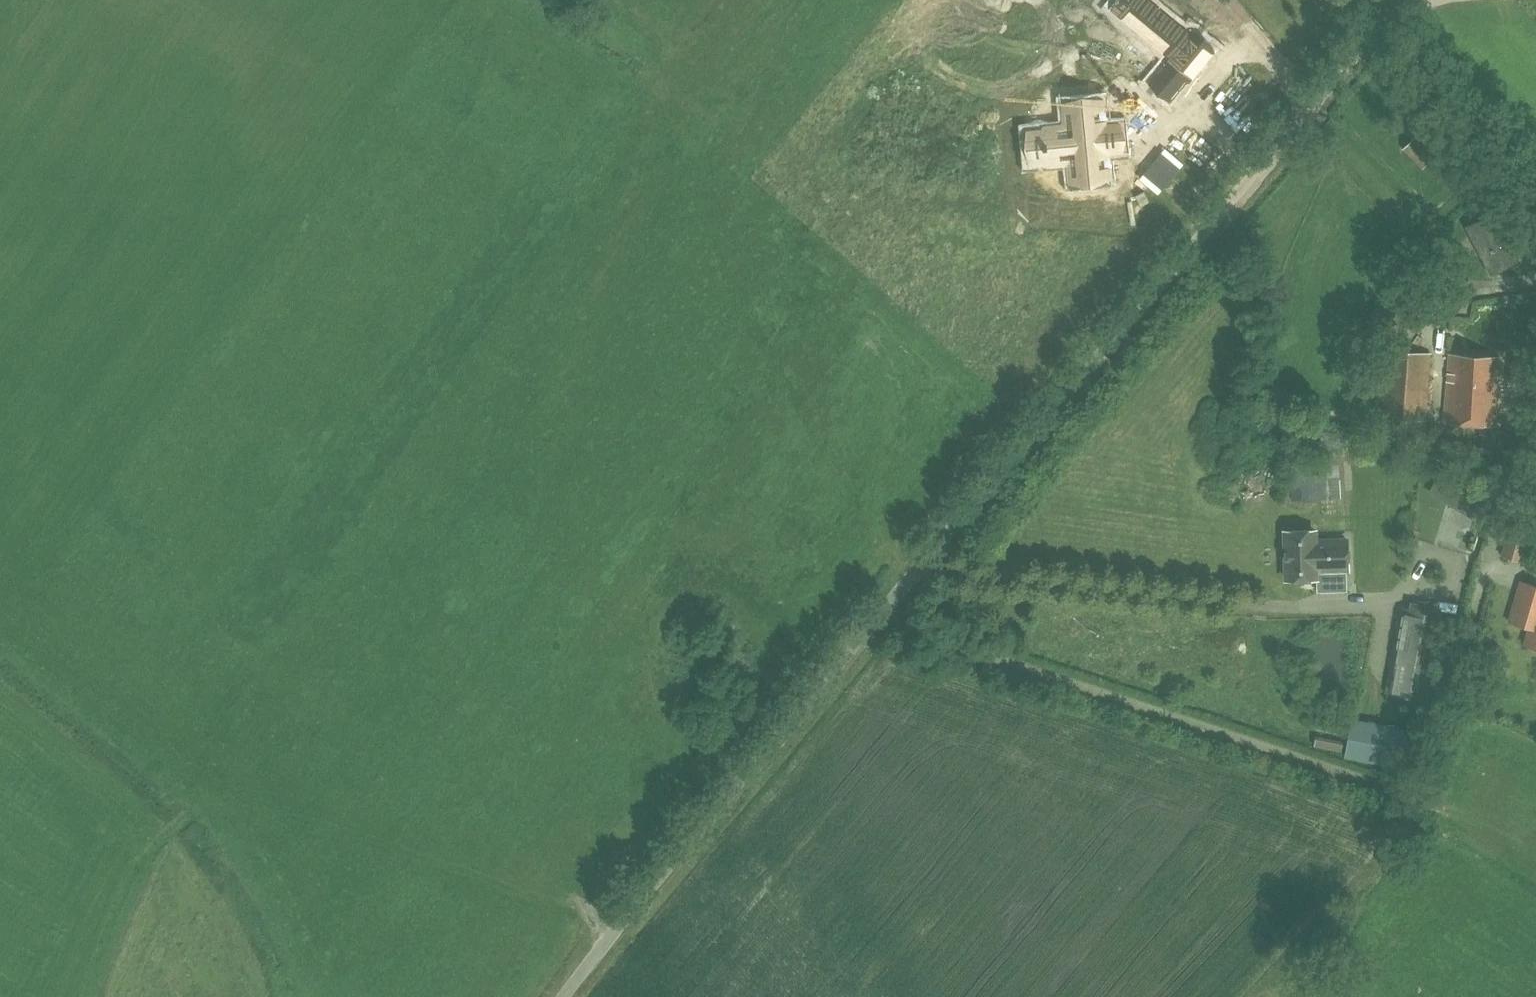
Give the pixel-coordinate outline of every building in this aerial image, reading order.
[(1128,22),(1171,58),(1163,68),(1186,87),(1213,55),(1147,0),(1146,0),(1128,22)] [(1062,183),(1095,190),(1101,163),(1118,167),(1123,144),(1106,140),(1112,114),(1079,106),(1074,131),(1047,125),(1041,155),(1067,161),(1062,183)] [(1426,150),(1414,139),(1406,148),(1417,159),(1426,150)] [(1492,273),(1519,259),(1505,232),(1507,232),(1497,213),(1469,228),(1492,273)] [(1432,352),(1389,348),(1382,415),(1426,419),(1432,352)] [(1501,355),(1451,351),(1446,421),(1497,424),(1501,355)] [(1352,435),(1340,433),(1338,443),(1350,445),(1352,435)] [(1337,496),(1334,459),(1292,462),(1294,499),(1337,496)] [(1534,522),(1515,516),(1504,554),(1523,560),(1534,522)] [(1316,530),(1287,531),(1288,578),(1318,577),(1317,569),(1349,568),(1348,538),(1316,539),(1316,530)] [(1522,580),(1511,620),(1531,626),(1526,644),(1535,646),(1535,584),(1522,580)] [(1449,615),(1449,614),(1403,606),(1387,692),(1433,700),(1449,615)] [(1345,757),(1405,768),(1412,729),(1352,718),(1345,757)]
